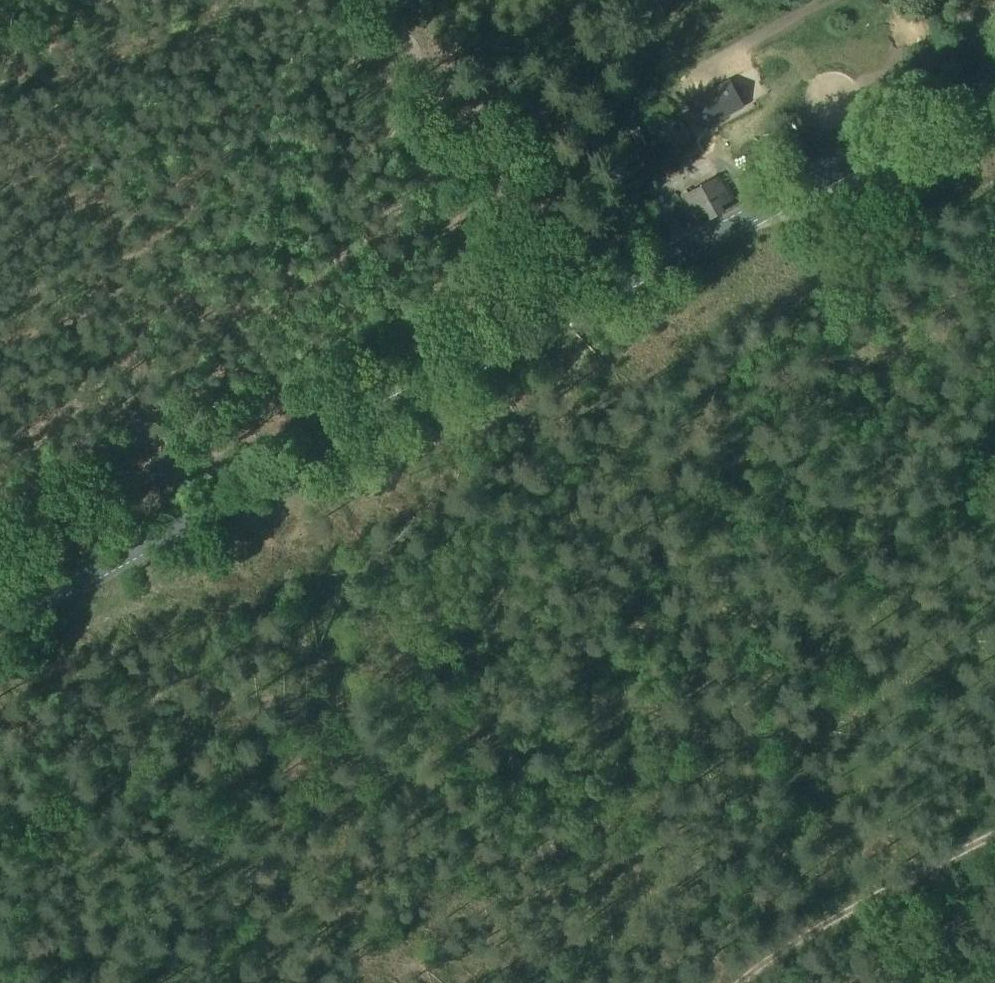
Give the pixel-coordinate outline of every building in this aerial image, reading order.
[(691,108),(704,134),(726,123),(719,110),(711,114),(705,101),(691,108)] [(665,148),(684,141),(678,127),(660,134),(665,148)] [(636,172),(649,165),(640,147),(626,154),(636,172)] [(732,202),(720,177),(681,196),(694,222),(707,215),(709,221),(725,213),(722,207),(732,202)]
